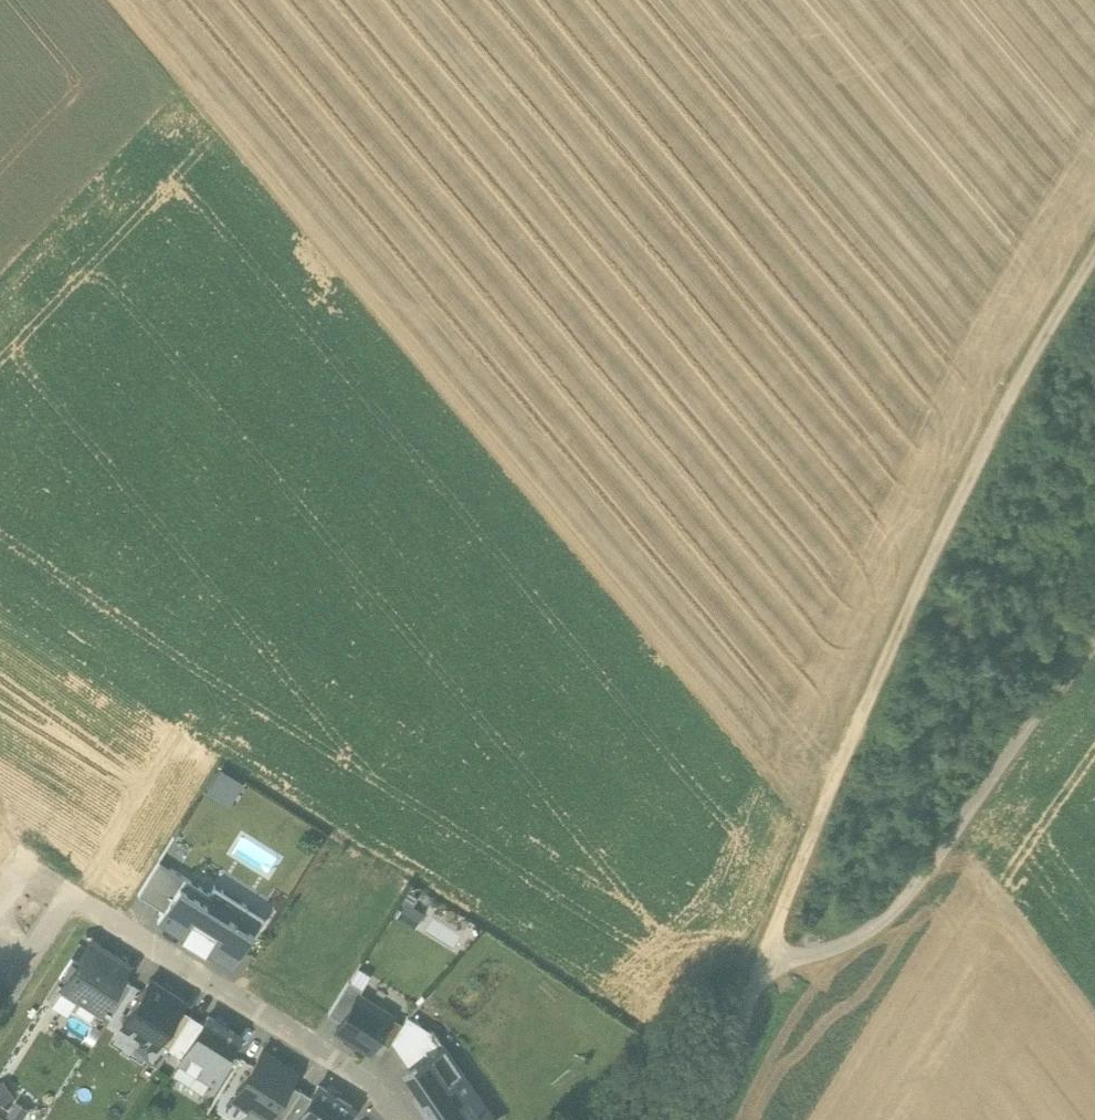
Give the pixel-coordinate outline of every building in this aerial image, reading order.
[(245,789),(222,775),(208,798),(231,812),(245,789)] [(163,911),(184,878),(158,862),(137,895),(163,911)] [(217,898),(184,878),(163,911),(157,921),(231,966),(241,950),(243,951),(256,930),(238,919),(246,906),(221,891),(217,898)] [(418,925),(427,911),(406,899),(398,914),(418,925)] [(128,965),(89,942),(62,987),(99,1011),(121,977),(128,965)] [(121,977),(99,1011),(110,1017),(132,984),(121,977)] [(157,1042),(179,1008),(183,1001),(150,980),(121,1024),(155,1046),(157,1042)] [(328,1014),(340,1021),(356,995),(361,988),(349,980),(328,1014)] [(391,1016),(356,995),(340,1021),(335,1029),(370,1051),(391,1016)] [(157,1042),(169,1049),(190,1015),(179,1008),(157,1042)] [(181,1057),(203,1023),(190,1015),(169,1049),(181,1057)] [(240,1036),(208,1016),(203,1023),(181,1057),(179,1061),(212,1081),(240,1036)] [(408,1016),(392,1042),(411,1068),(442,1045),(435,1034),(408,1016)] [(404,1071),(419,1093),(414,1097),(430,1119),(494,1119),(442,1045),(411,1068),(404,1071)] [(280,1061),(262,1050),(236,1092),(251,1102),(249,1105),(268,1116),(289,1083),(294,1074),(278,1064),(280,1061)] [(300,1090),(289,1083),(268,1116),(273,1119),(281,1119),(300,1090)] [(0,1085),(0,1102),(0,1103),(9,1097),(1,1084),(0,1085)] [(319,1085),(312,1097),(297,1119),(343,1119),(351,1106),(319,1085)] [(312,1097),(300,1090),(281,1119),(297,1119),(312,1097)]
